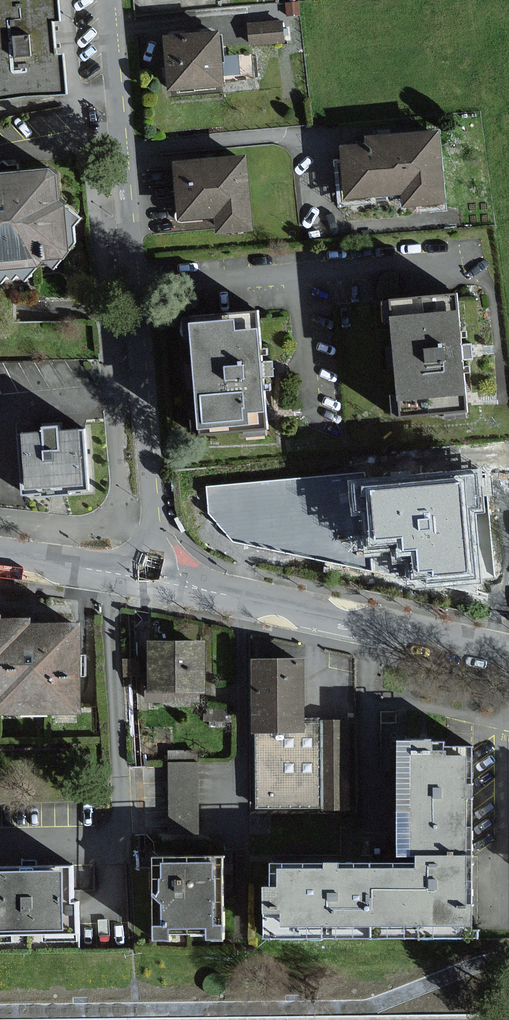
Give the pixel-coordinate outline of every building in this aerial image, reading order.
[(76,95),(73,54),(59,55),(57,17),(67,17),(66,0),(0,0),(0,101),(76,95)] [(248,18),(250,40),(282,37),(280,15),(248,18)] [(223,30),(167,35),(172,90),(228,85),(223,30)] [(367,149),(342,150),(345,201),(402,197),(403,209),(446,206),(440,135),(366,140),(367,149)] [(249,155),(176,160),(179,219),(219,217),(220,236),(255,234),(249,155)] [(80,250),(77,211),(64,212),(61,171),(0,176),(0,276),(62,271),(80,250)] [(463,294),(388,301),(398,418),(473,411),(463,294)] [(265,313),(191,318),(200,437),(274,431),(265,313)] [(50,432),(26,433),(30,491),(97,487),(93,429),(69,431),(68,424),(50,425),(50,432)] [(484,513),(480,470),(365,481),(347,482),(350,516),(362,515),(365,557),(392,555),(393,564),(405,563),(407,586),(417,589),(480,583),(473,514),(481,513),(484,513)] [(233,542),(396,576),(407,586),(405,563),(393,564),(392,555),(365,557),(362,515),(350,516),(347,482),(365,481),(364,472),(207,486),(209,515),(233,542)] [(29,619),(1,620),(0,620),(0,714),(79,712),(77,625),(50,626),(29,626),(29,619)] [(210,639),(148,638),(148,702),(201,702),(201,689),(210,689),(210,639)] [(305,721),(304,661),(255,662),(258,809),(351,807),(349,720),(305,721)] [(406,743),(408,862),(482,861),(480,749),(453,749),(453,742),(406,743)] [(169,829),(200,829),(199,757),(168,758),(169,829)] [(232,859),(156,861),(158,945),(234,944),(232,859)] [(281,937),(484,934),(482,861),(408,862),(279,864),(280,889),(281,937)] [(0,872),(0,938),(79,937),(78,871),(0,872)]
